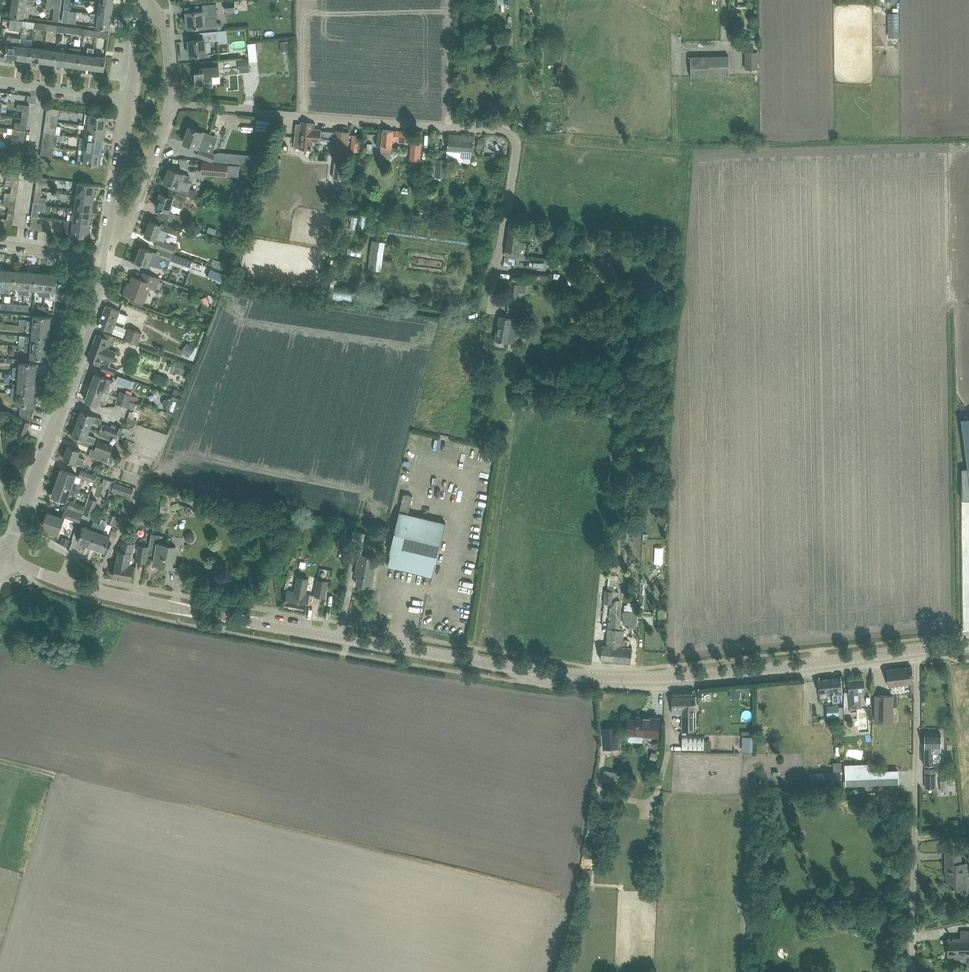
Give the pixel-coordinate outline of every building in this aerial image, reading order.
[(54,8),(60,9),(61,0),(47,0),(46,6),(51,7),(51,8),(54,8)] [(235,1),(225,2),(225,11),(236,10),(235,1)] [(33,12),(33,5),(13,2),(11,15),(29,18),(30,12),(33,12)] [(112,16),(113,4),(101,2),(100,14),(112,16)] [(186,12),(188,28),(205,26),(204,18),(218,17),(216,3),(202,4),(203,11),(186,12)] [(897,36),(897,11),(887,11),(887,36),(897,36)] [(98,27),(100,27),(110,28),(112,16),(100,14),(100,15),(92,14),(91,19),(99,20),(98,27)] [(22,31),(22,27),(23,21),(11,19),(9,29),(22,31)] [(189,40),(190,55),(206,54),(205,42),(220,40),(219,31),(196,33),(197,40),(189,40)] [(18,59),(20,46),(21,38),(16,38),(15,45),(7,44),(5,57),(18,59)] [(32,47),(20,46),(18,59),(30,60),(32,47)] [(30,60),(43,62),(44,49),(32,47),(30,60)] [(79,67),(92,68),(93,55),(94,48),(89,48),(88,55),(81,54),(79,67)] [(55,63),(57,50),(44,49),(43,62),(55,63)] [(67,65),(69,52),(57,50),(55,63),(67,65)] [(758,51),(746,51),(746,69),(758,69),(758,51)] [(67,65),(79,67),(81,54),(69,52),(67,65)] [(106,57),(93,55),(92,68),(104,70),(106,57)] [(691,77),(730,76),(729,55),(690,56),(691,77)] [(249,58),(239,59),(240,72),(250,71),(249,58)] [(220,82),(220,72),(219,67),(201,68),(201,71),(199,71),(199,72),(196,72),(197,84),(203,84),(204,87),(215,86),(215,83),(220,82)] [(23,111),(22,117),(28,118),(30,105),(18,104),(17,110),(23,111)] [(58,122),(58,116),(59,109),(47,108),(46,120),(58,122)] [(90,113),(89,126),(106,128),(107,116),(90,113)] [(26,130),(28,118),(22,117),(21,123),(15,122),(14,128),(26,130)] [(257,119),(255,128),(266,130),(268,122),(257,119)] [(56,134),(58,122),(46,120),(44,132),(56,134)] [(296,123),(294,147),(299,148),(299,149),(303,149),(311,150),(312,142),(313,142),(319,142),(319,140),(335,141),(336,131),(335,131),(320,130),(315,130),(316,124),(302,122),(301,124),(296,123)] [(104,140),(106,128),(89,126),(87,138),(104,140)] [(189,127),(184,142),(185,141),(191,143),(191,145),(198,147),(197,148),(199,148),(215,154),(215,153),(205,150),(209,141),(213,142),(215,136),(203,132),(202,133),(196,131),(196,130),(189,127)] [(11,141),(18,142),(24,143),(26,130),(14,128),(12,128),(11,141)] [(381,149),(381,153),(391,154),(392,150),(393,140),(399,141),(399,142),(406,143),(406,142),(407,132),(383,129),(382,135),(382,139),(381,149)] [(340,180),(343,157),(346,157),(349,132),(336,131),(336,132),(335,141),(335,142),(337,143),(333,179),(340,180)] [(58,134),(56,134),(44,132),(42,144),(54,146),(57,147),(58,134)] [(437,158),(436,178),(444,178),(447,157),(460,159),(461,156),(461,150),(472,151),(474,136),(449,134),(448,144),(448,149),(448,150),(441,149),(440,158),(437,158)] [(81,137),(79,149),(85,150),(102,152),(104,140),(87,138),(81,137)] [(23,154),(24,143),(18,142),(18,147),(12,146),(11,153),(23,154)] [(412,143),(410,154),(420,155),(421,143),(412,143)] [(54,146),(42,144),(40,157),(52,159),(53,152),(54,146)] [(199,148),(197,155),(212,161),(215,154),(199,148)] [(102,152),(85,150),(84,162),(100,165),(102,152)] [(215,154),(212,161),(228,162),(250,164),(251,157),(215,153),(215,154)] [(203,162),(202,174),(228,176),(229,164),(203,162)] [(178,187),(189,191),(192,184),(188,182),(191,176),(170,168),(164,182),(178,187)] [(4,177),(7,178),(7,179),(13,180),(12,187),(18,187),(20,174),(8,173),(8,174),(5,174),(4,177)] [(38,176),(36,190),(42,191),(43,184),(49,185),(50,178),(38,176)] [(96,184),(86,183),(79,182),(77,196),(94,198),(96,198),(97,190),(95,189),(96,184)] [(16,200),(18,187),(12,187),(11,193),(5,192),(4,199),(16,200)] [(41,197),(42,191),(36,190),(34,203),(46,204),(46,200),(47,198),(41,197)] [(155,207),(169,212),(171,204),(182,208),(187,196),(175,192),(173,197),(160,193),(155,207)] [(94,202),(94,198),(77,196),(75,208),(92,211),(94,211),(95,202),(94,202)] [(14,213),(16,200),(4,199),(3,205),(9,206),(8,212),(14,213)] [(46,204),(34,203),(32,215),(38,216),(39,210),(45,211),(46,204)] [(425,206),(418,205),(417,211),(424,213),(425,206)] [(75,208),(69,207),(68,213),(74,214),(73,221),(91,224),(92,224),(93,215),(92,215),(92,211),(75,208)] [(14,213),(8,212),(7,219),(1,218),(1,225),(12,226),(14,213)] [(184,218),(170,212),(168,220),(182,225),(184,218)] [(38,216),(32,215),(30,229),(42,230),(43,224),(37,223),(38,216)] [(230,215),(227,224),(238,228),(241,219),(230,215)] [(349,215),(348,229),(364,229),(365,216),(349,215)] [(90,228),(91,224),(73,221),(71,234),(90,237),(92,228),(90,228)] [(156,248),(158,249),(158,248),(173,253),(176,246),(164,242),(167,232),(179,236),(181,230),(162,223),(161,225),(150,221),(145,235),(159,240),(156,248)] [(505,257),(515,258),(518,259),(520,249),(525,250),(526,242),(520,241),(522,228),(510,226),(505,257)] [(382,270),(384,240),(370,239),(368,270),(382,270)] [(141,247),(136,261),(142,263),(141,265),(147,266),(147,265),(148,266),(148,264),(156,267),(156,266),(161,268),(169,264),(170,260),(183,264),(185,258),(173,253),(158,248),(158,249),(157,253),(150,250),(141,247)] [(350,247),(350,255),(360,256),(361,248),(350,247)] [(11,270),(6,270),(4,292),(10,293),(10,287),(15,287),(16,268),(11,267),(11,270)] [(21,268),(16,268),(15,287),(20,287),(19,293),(24,294),(26,271),(21,271),(21,268)] [(35,289),(37,270),(32,269),(32,272),(26,271),(24,294),(30,294),(30,288),(35,289)] [(207,276),(222,283),(225,275),(211,269),(207,276)] [(41,270),(37,270),(35,289),(41,289),(40,296),(45,296),(47,273),(41,272),(41,270)] [(47,273),(45,296),(50,297),(50,290),(56,291),(57,271),(52,271),(52,273),(47,273)] [(128,282),(124,294),(134,297),(137,298),(135,303),(143,306),(150,286),(157,288),(160,290),(163,283),(159,281),(160,278),(153,276),(144,272),(143,273),(147,274),(145,280),(133,276),(130,283),(128,282)] [(506,282),(503,296),(517,298),(518,291),(523,292),(524,285),(506,282)] [(352,299),(352,290),(333,291),(333,299),(352,299)] [(111,331),(116,319),(125,323),(128,315),(120,312),(121,311),(106,305),(98,326),(111,331)] [(27,325),(50,327),(51,322),(53,322),(54,317),(34,315),(34,320),(28,319),(27,325)] [(517,319),(512,318),(500,316),(495,340),(516,344),(518,332),(515,331),(517,319)] [(50,333),(50,327),(27,325),(27,330),(33,331),(33,336),(26,335),(26,336),(52,338),(52,333),(50,333)] [(142,333),(128,328),(124,339),(138,344),(142,333)] [(102,369),(115,374),(117,368),(109,366),(111,361),(113,361),(117,351),(109,348),(114,336),(105,333),(103,337),(97,334),(88,359),(104,365),(102,369)] [(26,336),(25,346),(48,348),(49,342),(51,343),(52,338),(26,336)] [(181,352),(189,357),(195,348),(193,347),(194,345),(191,342),(189,344),(187,343),(181,352)] [(48,353),(48,348),(25,346),(25,351),(31,352),(31,357),(50,359),(51,353),(48,353)] [(40,364),(30,363),(21,362),(20,367),(14,366),(13,372),(36,374),(37,369),(39,369),(40,364)] [(36,374),(13,372),(13,377),(19,378),(19,383),(38,385),(38,380),(36,380),(36,374)] [(114,380),(104,377),(95,373),(90,387),(109,393),(114,380)] [(116,384),(132,389),(134,382),(119,377),(116,384)] [(38,385),(19,383),(18,387),(12,387),(12,393),(35,395),(35,389),(38,389),(38,385)] [(104,407),(109,393),(90,387),(85,400),(104,407)] [(122,406),(127,393),(120,391),(116,403),(122,406)] [(17,404),(21,404),(36,405),(37,400),(34,400),(35,395),(12,393),(11,398),(18,398),(17,404)] [(127,393),(122,406),(132,409),(133,408),(136,409),(137,405),(134,404),(134,403),(130,401),(133,395),(127,393)] [(175,415),(181,398),(177,396),(172,395),(171,398),(169,398),(166,398),(164,400),(163,403),(164,406),(165,408),(167,409),(166,412),(175,415)] [(36,405),(21,404),(21,410),(33,413),(36,405)] [(33,413),(21,410),(20,416),(31,420),(33,413)] [(104,419),(91,414),(81,410),(77,423),(90,428),(93,422),(94,422),(102,425),(104,419)] [(23,419),(18,432),(26,435),(30,422),(23,419)] [(88,434),(90,428),(77,423),(72,435),(94,443),(96,437),(88,434)] [(100,431),(111,435),(119,438),(119,437),(121,438),(124,432),(122,431),(123,428),(112,424),(111,427),(103,424),(100,431)] [(160,454),(167,435),(154,430),(151,439),(153,440),(149,451),(160,454)] [(99,441),(96,449),(110,454),(113,446),(99,441)] [(82,450),(78,449),(68,445),(63,459),(83,466),(85,458),(79,456),(82,450)] [(630,457),(631,446),(622,445),(621,456),(630,457)] [(110,454),(96,449),(96,450),(91,448),(89,456),(107,462),(109,455),(110,455),(110,454)] [(93,469),(100,474),(103,469),(96,464),(93,469)] [(57,482),(79,490),(81,485),(74,482),(77,474),(61,469),(57,482)] [(81,470),(79,477),(94,482),(97,476),(81,470)] [(109,488),(112,481),(104,478),(101,486),(109,488)] [(77,496),(79,490),(57,482),(52,495),(68,501),(71,494),(77,496)] [(132,497),(130,496),(133,489),(116,482),(113,490),(127,495),(123,507),(127,509),(132,497)] [(437,564),(439,554),(446,522),(409,513),(413,496),(404,494),(390,552),(391,553),(388,566),(432,577),(435,563),(437,564)] [(90,498),(84,514),(92,517),(98,501),(90,498)] [(83,513),(86,506),(70,501),(68,507),(83,513)] [(61,524),(64,518),(64,517),(80,522),(83,514),(66,508),(63,517),(48,512),(43,526),(50,529),(49,531),(58,534),(61,524)] [(110,521),(120,524),(122,516),(112,513),(110,521)] [(105,551),(110,536),(111,534),(105,532),(108,524),(106,521),(101,519),(100,521),(100,523),(92,546),(105,551)] [(92,546),(100,523),(94,521),(92,527),(85,524),(79,541),(92,546)] [(342,526),(340,538),(349,540),(352,528),(342,526)] [(354,550),(362,552),(366,532),(358,530),(354,550)] [(172,567),(174,557),(175,546),(162,544),(163,536),(151,534),(149,547),(149,548),(157,550),(154,564),(172,567)] [(63,537),(61,543),(68,545),(70,540),(63,537)] [(129,565),(130,558),(135,544),(123,540),(119,551),(117,563),(116,563),(114,578),(131,580),(133,566),(129,565)] [(146,562),(149,548),(149,547),(139,545),(136,561),(146,562)] [(663,546),(654,545),(653,563),(662,563),(663,546)] [(359,572),(358,575),(357,585),(372,587),(377,556),(359,553),(356,571),(359,572)] [(295,590),(288,589),(285,604),(307,608),(309,593),(306,593),(309,578),(297,576),(295,590)] [(318,579),(315,595),(325,597),(328,581),(318,579)] [(608,584),(608,590),(605,590),(604,603),(613,604),(613,597),(615,597),(616,585),(608,584)] [(601,659),(612,660),(616,615),(621,615),(622,605),(621,602),(619,600),(616,600),(614,602),(614,604),(610,608),(609,614),(611,614),(611,621),(609,621),(606,645),(602,645),(601,659)] [(623,611),(623,623),(631,624),(630,628),(637,628),(638,611),(637,611),(637,605),(634,605),(634,602),(628,602),(627,605),(624,605),(624,611),(623,611)] [(631,662),(632,647),(628,646),(628,640),(623,639),(624,636),(624,628),(620,627),(621,615),(616,615),(612,660),(631,662)] [(889,686),(909,683),(911,693),(914,693),(913,683),(911,666),(887,669),(889,686)] [(843,694),(841,678),(818,680),(819,693),(826,692),(834,691),(834,695),(832,695),(832,699),(833,702),(839,702),(838,694),(843,694)] [(849,681),(849,693),(847,693),(849,707),(859,705),(857,692),(865,691),(864,680),(849,681)] [(740,690),(731,689),(730,698),(739,699),(740,690)] [(875,722),(880,722),(892,723),(893,695),(876,695),(875,722)] [(696,731),(695,708),(695,696),(673,696),(673,706),(672,714),(682,714),(682,731),(696,731)] [(839,717),(839,705),(827,705),(827,718),(839,717)] [(642,742),(643,734),(658,736),(659,718),(637,716),(637,719),(628,718),(627,733),(628,733),(628,741),(642,742)] [(603,749),(620,748),(618,727),(601,729),(603,749)] [(941,733),(924,733),(924,748),(925,748),(925,766),(934,766),(934,753),(941,753),(941,747),(941,733)] [(682,734),(682,749),(705,750),(706,735),(682,734)] [(871,763),(845,764),(846,785),(872,783),(886,784),(899,783),(899,782),(898,769),(871,770),(871,763)] [(618,783),(619,772),(604,770),(602,781),(618,783)] [(841,773),(810,775),(811,784),(819,783),(842,782),(841,773)] [(936,787),(936,775),(925,775),(925,787),(936,787)] [(948,779),(939,779),(940,789),(948,789),(948,779)] [(946,852),(946,874),(950,874),(950,878),(949,878),(949,887),(967,887),(966,863),(961,863),(961,852),(946,852)] [(961,961),(966,961),(966,955),(968,955),(968,930),(961,930),(961,938),(948,938),(948,955),(951,955),(951,962),(961,961)]
